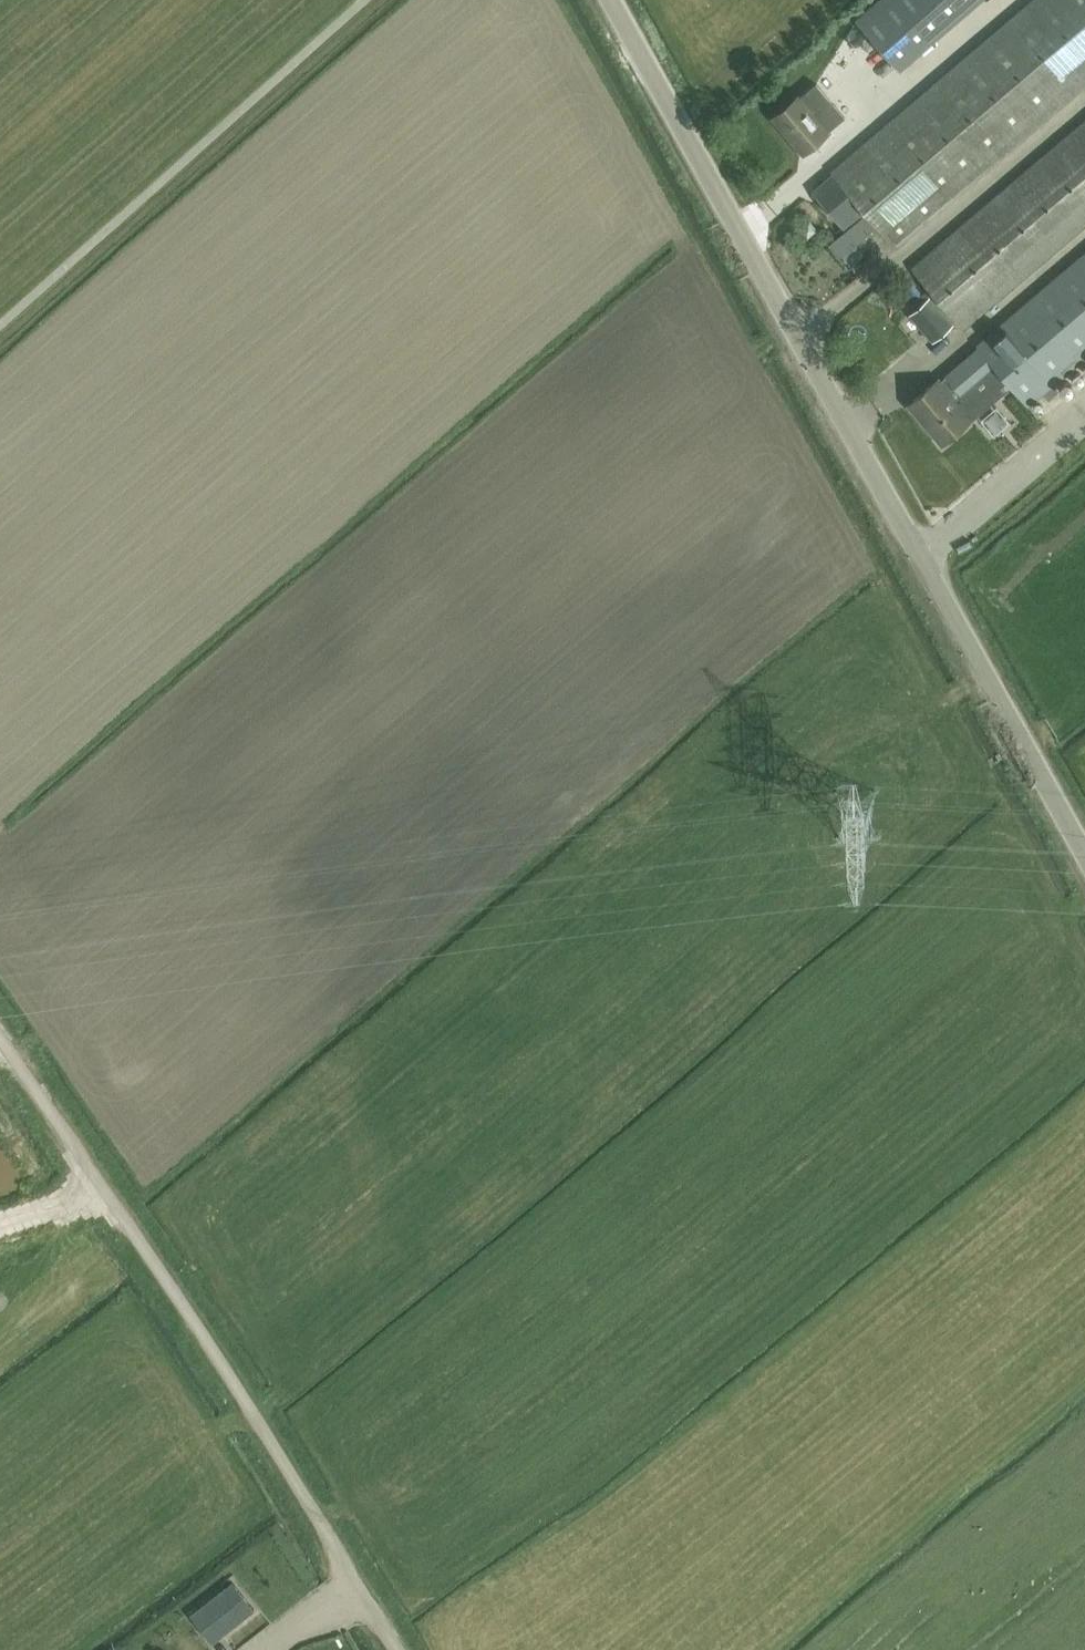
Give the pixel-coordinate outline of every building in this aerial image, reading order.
[(831,172),(833,174),(813,192),(844,229),(864,212),(895,248),(1084,86),(1084,0),(1033,0),(831,172)] [(856,17),(897,65),(971,0),(876,0),(856,17)] [(830,101),(815,83),(774,118),(803,153),(827,132),(844,116),(830,101)] [(964,330),(1084,226),(1084,121),(912,269),(964,330)] [(817,230),(809,220),(799,228),(807,238),(817,230)] [(846,284),(853,296),(881,281),(864,249),(860,251),(871,271),(846,284)] [(1084,358),(1084,253),(977,345),(979,348),(944,377),(962,399),(997,369),(1011,385),(1028,406),(1084,358)] [(911,304),(916,309),(909,314),(932,341),(952,324),(925,292),(911,304)] [(997,369),(962,399),(944,377),(939,382),(937,380),(909,404),(942,444),(1011,385),(997,369)] [(225,1631),(253,1609),(226,1574),(198,1596),(225,1631)]
